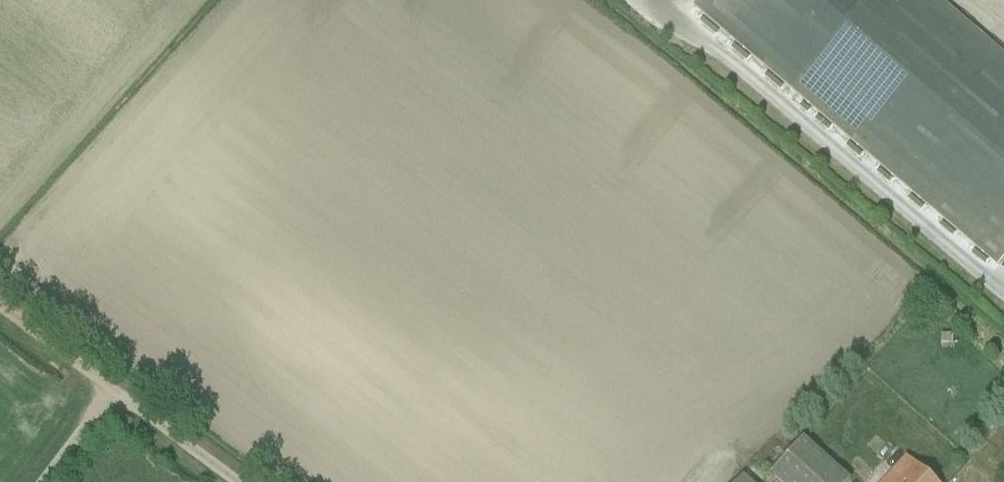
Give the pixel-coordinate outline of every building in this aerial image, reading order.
[(1003,252),(1003,56),(939,0),(694,0),(689,6),(992,266),(1003,252)] [(947,336),(948,349),(964,348),(963,335),(947,336)] [(780,475),(787,481),(858,481),(814,440),(780,475)] [(907,458),(885,481),(934,481),(907,458)] [(738,481),(754,481),(745,474),(738,481)]
